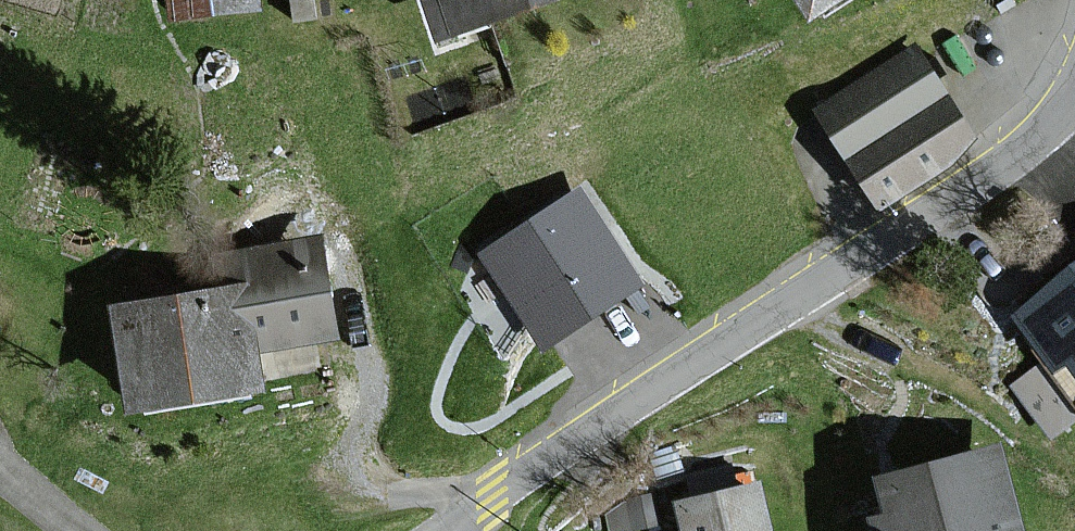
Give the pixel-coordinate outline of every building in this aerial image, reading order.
[(173,14),(252,8),(251,0),(172,0),(173,14)] [(447,38),(555,0),(434,0),(447,38)] [(815,11),(834,0),(808,0),(815,11)] [(915,48),(817,109),(877,207),(976,146),(915,48)] [(645,283),(581,188),(482,254),(546,349),(645,283)] [(335,336),(321,236),(216,250),(222,291),(117,305),(131,407),(266,389),(260,346),(335,336)] [(1009,311),(1048,364),(1023,383),(1054,425),(1074,410),(1074,263),(1009,311)] [(883,473),(892,510),(878,513),(882,530),(1020,530),(999,445),(883,473)] [(681,498),(688,530),(771,530),(761,482),(681,498)]
